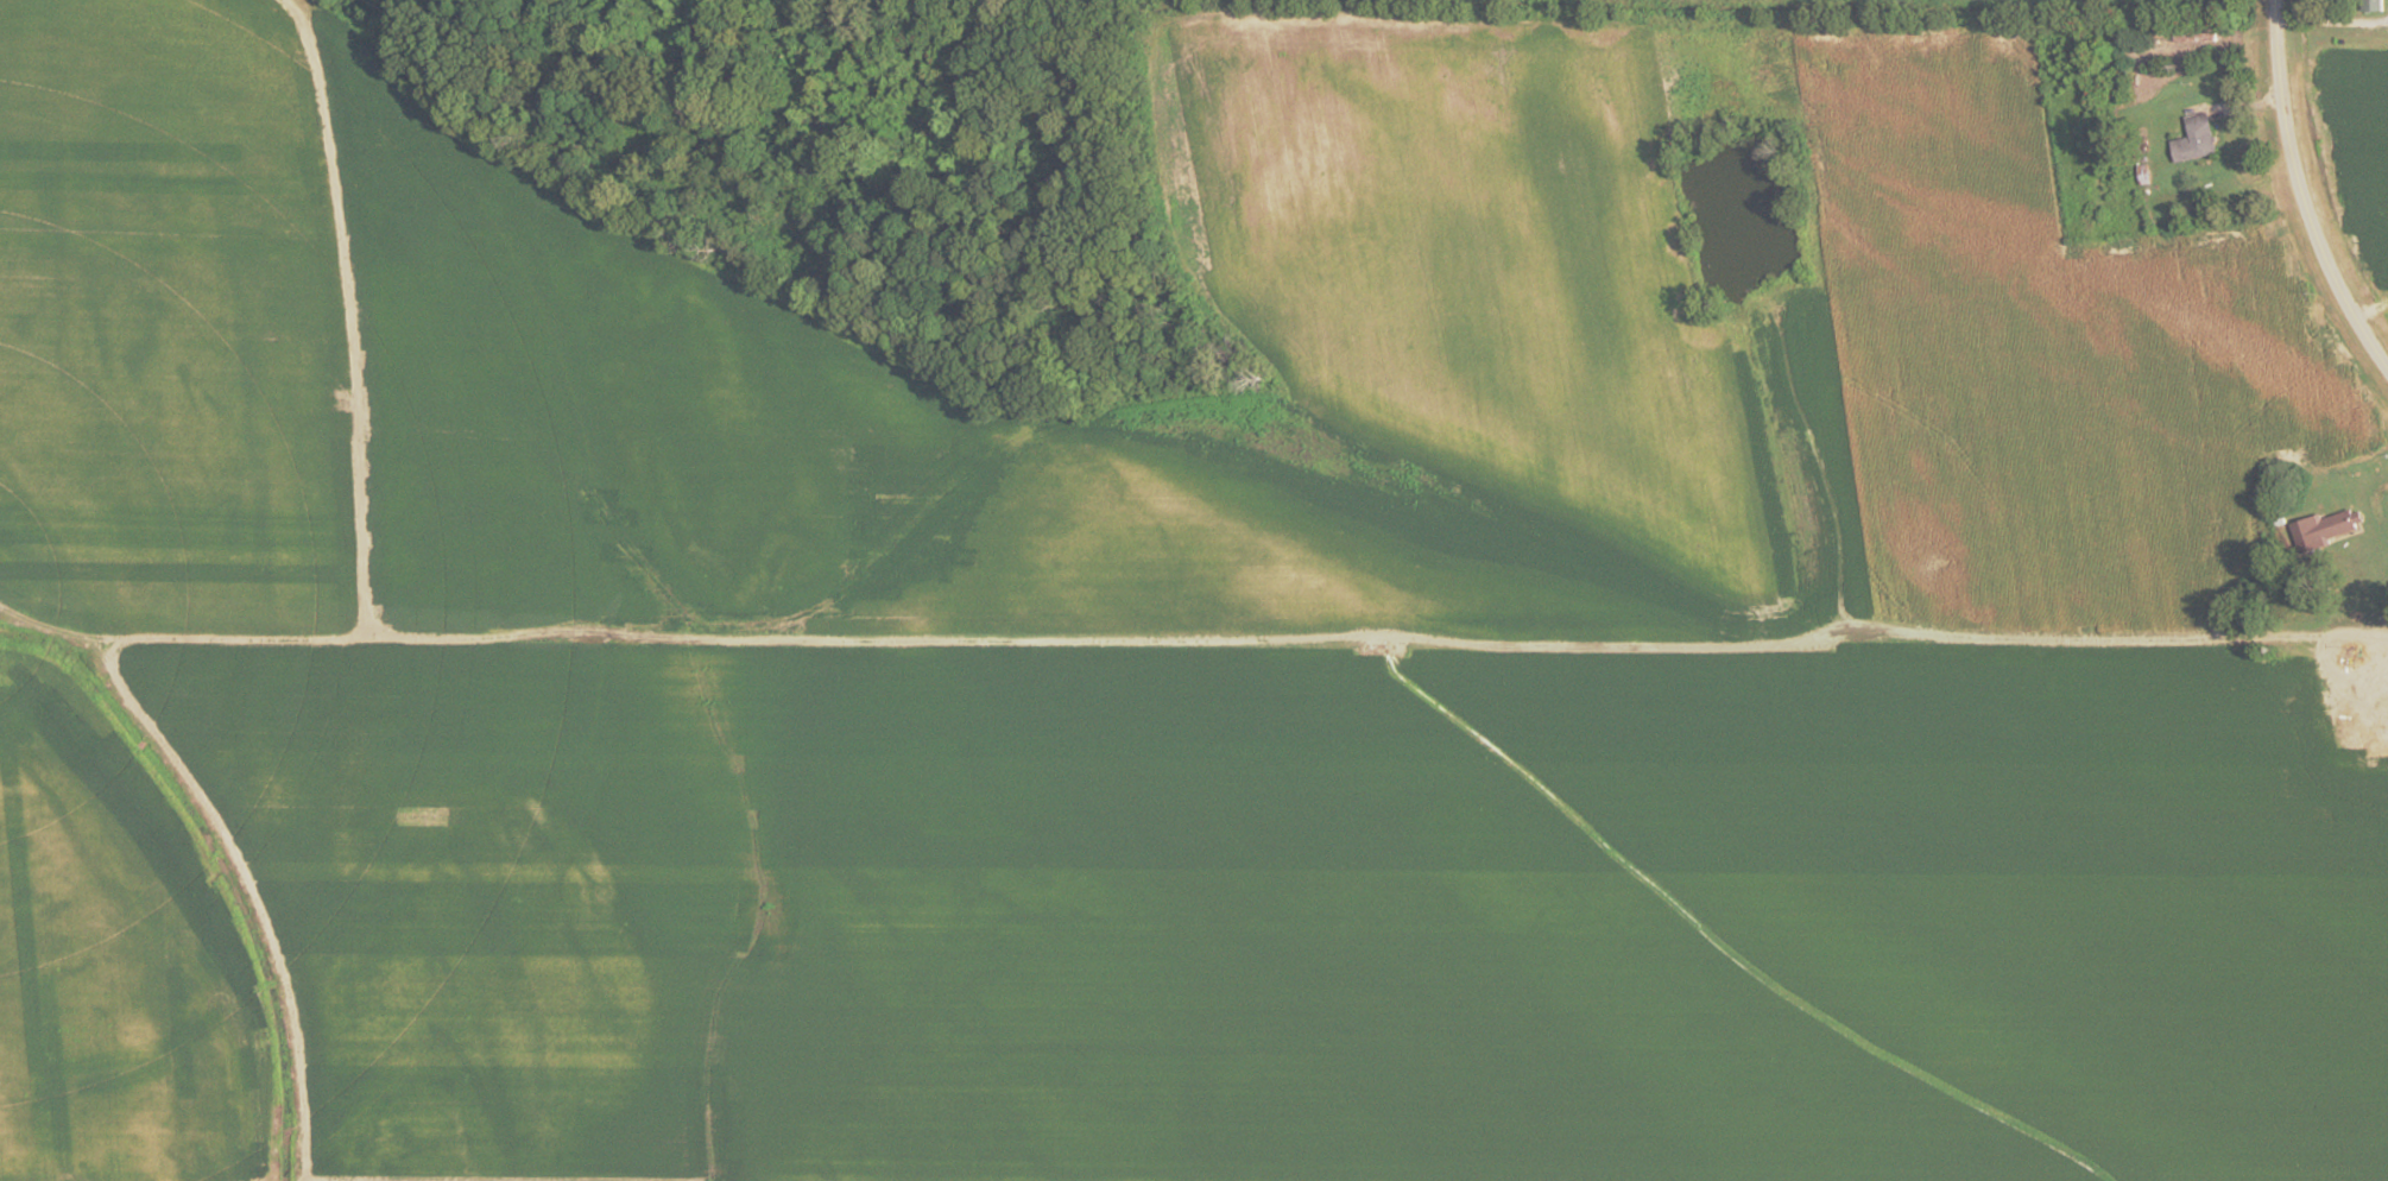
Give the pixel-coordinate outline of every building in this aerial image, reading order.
[(2361,16),(2381,16),(2381,0),(2361,0),(2361,16)] [(2182,121),(2186,141),(2168,145),(2172,166),(2214,158),(2206,116),(2182,121)] [(2357,534),(2349,513),(2316,526),(2313,519),(2288,529),(2298,557),(2357,534)]
